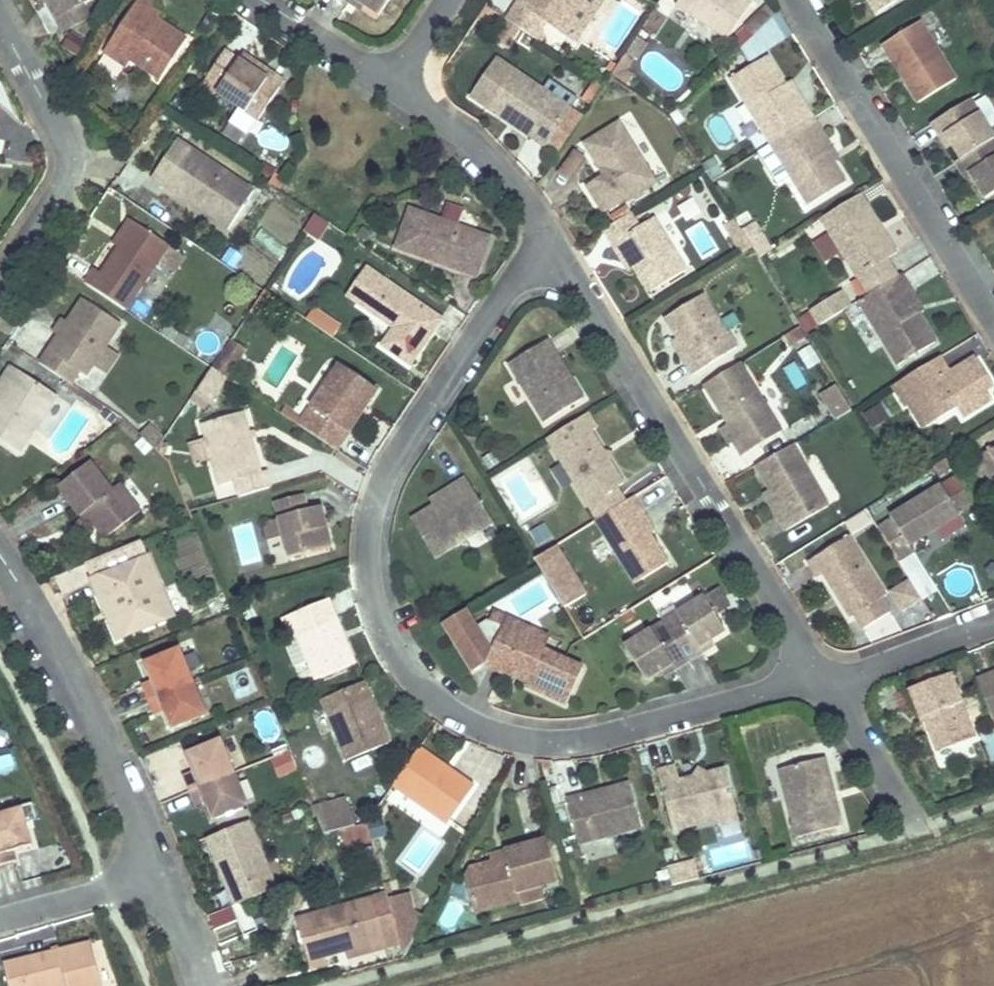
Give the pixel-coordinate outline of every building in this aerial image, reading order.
[(48,3),(56,18),(57,18),(82,4),(90,0),(53,0),(48,3)] [(159,21),(151,16),(154,10),(159,2),(156,0),(140,0),(112,40),(136,57),(132,62),(161,82),(188,42),(159,21)] [(357,0),(356,0),(353,4),(363,11),(366,6),(357,0)] [(392,0),(357,0),(366,6),(382,16),(392,0)] [(516,4),(506,19),(532,37),(542,22),(573,43),(602,0),(519,0),(516,4)] [(681,0),(677,6),(729,40),(752,5),(744,0),(680,0),(681,0)] [(879,13),(900,0),(871,0),(879,13)] [(63,31),(89,17),(82,4),(57,18),(56,18),(62,31),(63,31)] [(162,17),(155,11),(154,10),(151,16),(159,21),(162,17)] [(747,28),(755,36),(771,21),(763,13),(747,28)] [(541,36),(542,22),(532,37),(538,41),(541,36)] [(958,80),(922,22),(885,45),(893,59),(898,56),(911,77),(907,80),(921,103),(958,80)] [(64,45),(73,57),(87,47),(78,35),(64,45)] [(646,44),(637,38),(625,57),(632,62),(641,49),(646,44)] [(136,57),(112,40),(104,53),(126,69),(127,69),(132,62),(136,57)] [(281,92),(255,74),(260,67),(245,56),(240,63),(226,53),(207,81),(221,90),(217,96),(259,124),(281,92)] [(770,55),(734,78),(774,143),(816,116),(807,102),(801,105),(788,84),(770,55)] [(898,56),(893,59),(907,80),(911,77),(898,56)] [(517,70),(499,57),(472,97),(489,109),(511,123),(515,117),(536,131),(532,137),(547,148),(574,108),(517,70)] [(632,62),(625,57),(612,76),(628,87),(634,78),(625,73),(632,62)] [(287,84),(261,67),(260,67),(255,74),(281,92),(286,85),(287,84)] [(793,80),(788,84),(801,105),(807,102),(793,80)] [(941,138),(946,135),(953,146),(962,159),(957,163),(966,177),(971,174),(977,184),(987,199),(993,195),(993,135),(972,99),(932,124),(941,138)] [(559,155),(585,116),(574,108),(547,148),(558,154),(559,155)] [(816,116),(774,143),(772,144),(811,205),(849,181),(837,161),(820,136),(826,132),(816,116)] [(536,131),(515,117),(511,123),(532,137),(536,131)] [(589,186),(605,212),(656,181),(621,122),(587,143),(606,175),(589,186)] [(284,151),(290,136),(265,127),(259,142),(284,151)] [(826,132),(820,136),(837,161),(842,158),(826,132)] [(946,135),(941,138),(948,149),(953,146),(946,135)] [(254,192),(178,141),(151,179),(191,205),(196,199),(219,215),(215,221),(228,230),(254,192)] [(574,149),(556,175),(568,183),(586,158),(574,149)] [(977,184),(971,174),(966,177),(972,188),(977,184)] [(888,260),(890,258),(893,245),(862,195),(823,219),(859,277),(861,276),(888,260)] [(219,215),(196,199),(191,205),(215,221),(219,215)] [(445,203),(442,218),(460,222),(464,208),(445,203)] [(490,237),(409,210),(397,248),(478,275),(490,237)] [(631,213),(604,230),(613,245),(619,242),(635,268),(650,293),(686,271),(654,218),(640,227),(631,213)] [(121,246),(136,223),(130,219),(122,231),(113,245),(119,249),(121,246)] [(127,311),(170,246),(136,223),(121,246),(119,249),(102,274),(96,269),(86,283),(127,311)] [(702,223),(687,229),(698,257),(713,251),(702,223)] [(635,268),(619,242),(613,245),(629,272),(635,268)] [(893,245),(890,258),(898,253),(893,245)] [(175,274),(185,256),(171,248),(161,266),(175,274)] [(888,260),(861,276),(872,294),(899,278),(888,260)] [(360,305),(379,277),(367,269),(348,297),(360,305)] [(911,290),(902,275),(899,278),(872,294),(860,301),(900,365),(937,342),(920,314),(906,293),(911,290)] [(443,320),(379,277),(360,305),(391,326),(394,321),(399,324),(396,329),(384,347),(413,366),(443,320)] [(911,290),(906,293),(920,314),(925,311),(911,290)] [(679,338),(690,356),(684,360),(693,375),(742,344),(709,291),(666,317),(679,338)] [(812,310),(822,325),(851,307),(842,291),(812,310)] [(87,378),(121,326),(83,301),(67,326),(67,327),(71,329),(65,338),(60,335),(41,364),(72,385),(79,373),(87,378)] [(315,309),(308,320),(335,338),(342,327),(315,309)] [(807,334),(802,325),(786,335),(792,344),(807,334)] [(65,338),(71,329),(67,327),(67,326),(60,335),(65,338)] [(684,360),(690,356),(679,338),(673,342),(684,360)] [(231,340),(218,359),(231,368),(244,348),(231,340)] [(557,355),(548,340),(510,364),(545,422),(584,398),(570,377),(565,380),(552,358),(557,355)] [(797,351),(808,371),(821,363),(810,343),(797,351)] [(570,377),(557,355),(552,358),(565,380),(570,377)] [(940,358),(895,386),(908,408),(911,406),(916,403),(930,407),(939,421),(958,409),(964,418),(992,400),(986,391),(991,388),(993,383),(977,358),(957,370),(960,375),(953,379),(951,374),(940,358)] [(218,359),(212,367),(226,376),(231,368),(218,359)] [(741,363),(705,385),(725,417),(729,415),(732,421),(729,423),(738,439),(734,441),(742,454),(782,430),(741,363)] [(340,364),(299,425),(337,450),(378,389),(340,364)] [(212,367),(196,392),(211,401),(227,377),(226,376),(212,367)] [(57,397),(13,368),(4,380),(13,388),(0,407),(0,439),(20,453),(57,397)] [(957,370),(951,374),(953,379),(960,375),(957,370)] [(837,416),(851,407),(836,382),(822,391),(837,416)] [(916,403),(911,406),(925,430),(939,421),(930,407),(916,403)] [(883,404),(864,413),(871,428),(890,420),(883,404)] [(261,473),(243,412),(203,423),(207,438),(209,443),(213,459),(221,485),(236,481),(240,496),(271,487),(267,471),(261,473)] [(587,414),(547,439),(588,505),(618,487),(623,484),(610,463),(601,461),(603,452),(591,432),(596,429),(587,414)] [(157,451),(164,440),(149,425),(142,437),(157,451)] [(207,438),(190,443),(196,464),(213,459),(209,443),(207,438)] [(793,443),(757,465),(771,488),(785,511),(780,514),(789,529),(829,502),(793,443)] [(972,462),(983,478),(988,475),(993,485),(993,448),(972,462)] [(603,452),(601,461),(610,463),(612,454),(603,452)] [(954,472),(946,461),(933,469),(941,480),(954,472)] [(142,511),(121,485),(112,492),(90,463),(59,488),(82,517),(86,514),(93,523),(106,539),(142,511)] [(880,528),(900,561),(915,552),(911,546),(930,534),(927,531),(933,527),(935,531),(975,507),(957,477),(892,517),(894,520),(880,528)] [(494,524),(466,480),(452,488),(458,497),(436,510),(434,507),(411,522),(435,560),(494,524)] [(628,502),(618,487),(588,505),(597,521),(615,510),(628,502)] [(458,497),(452,488),(431,502),(434,507),(436,510),(458,497)] [(785,511),(771,488),(766,491),(780,514),(785,511)] [(324,520),(321,507),(308,510),(304,494),(276,501),(289,558),(331,547),(327,530),(324,520)] [(597,521),(596,521),(635,586),(667,566),(649,536),(638,517),(643,514),(634,499),(628,502),(615,510),(597,521)] [(93,523),(86,514),(82,517),(89,527),(93,523)] [(643,514),(638,517),(649,536),(654,533),(643,514)] [(332,519),(324,520),(327,530),(334,528),(332,519)] [(887,597),(850,537),(809,562),(819,578),(825,574),(838,596),(842,594),(845,600),(841,602),(852,618),(855,616),(884,599),(887,597)] [(141,541),(83,565),(92,583),(100,599),(106,597),(123,634),(125,639),(174,618),(148,557),(141,541)] [(564,610),(589,595),(559,546),(535,560),(564,610)] [(515,598),(522,612),(545,601),(538,587),(515,598)] [(705,599),(626,647),(647,682),(662,672),(672,666),(676,671),(703,654),(700,649),(710,642),(726,633),(717,618),(710,607),(723,599),(718,591),(705,599)] [(125,639),(123,634),(106,597),(100,599),(118,641),(118,642),(125,639)] [(723,599),(710,607),(717,618),(730,610),(723,599)] [(884,599),(855,616),(863,629),(891,612),(884,599)] [(355,665),(327,601),(281,621),(289,641),(296,638),(315,682),(355,665)] [(533,631),(507,619),(486,666),(506,675),(510,665),(534,676),(529,685),(529,687),(568,705),(585,668),(545,650),(528,643),(533,631)] [(551,638),(533,631),(528,643),(545,650),(551,638)] [(710,642),(700,649),(703,654),(713,647),(710,642)] [(207,715),(193,683),(179,650),(146,664),(154,683),(143,688),(149,702),(155,715),(165,711),(173,729),(207,715)] [(534,676),(510,665),(506,675),(529,685),(534,676)] [(672,666),(662,672),(665,677),(676,671),(672,666)] [(910,689),(922,724),(926,723),(929,722),(932,729),(928,730),(937,753),(975,739),(951,674),(910,689)] [(977,681),(993,722),(993,674),(977,681)] [(391,745),(364,683),(299,711),(325,773),(391,745)] [(979,737),(990,762),(993,760),(993,733),(993,731),(979,737)] [(247,806),(234,774),(221,742),(186,756),(194,775),(184,779),(189,792),(195,806),(204,802),(212,820),(247,806)] [(275,779),(297,772),(290,751),(268,758),(275,779)] [(473,789),(419,751),(392,788),(446,827),(473,789)] [(781,771),(798,839),(842,827),(835,801),(829,803),(822,777),(829,775),(824,760),(781,771)] [(702,782),(694,778),(680,782),(676,767),(658,771),(674,831),(718,820),(738,814),(726,770),(708,774),(702,782)] [(708,774),(699,770),(694,778),(702,782),(708,774)] [(835,801),(829,775),(822,777),(829,803),(835,801)] [(643,828),(631,784),(607,790),(608,796),(586,802),(585,796),(568,800),(580,844),(643,828)] [(608,796),(607,790),(585,796),(586,802),(608,796)] [(345,800),(314,810),(324,835),(356,826),(345,800)] [(21,809),(0,815),(0,866),(1,865),(15,862),(12,852),(31,846),(21,809)] [(738,814),(718,820),(720,827),(740,821),(738,814)] [(278,887),(250,821),(208,838),(209,841),(222,873),(236,905),(278,887)] [(475,913),(519,902),(517,892),(541,886),(559,882),(548,840),(506,851),(508,859),(493,863),(472,868),(466,878),(475,913)] [(508,859),(506,851),(491,855),(493,863),(508,859)] [(697,863),(670,870),(674,884),(675,884),(676,886),(701,879),(697,863)] [(544,898),(541,886),(517,892),(519,902),(520,904),(544,898)] [(388,894),(373,898),(298,919),(311,966),(328,962),(326,955),(346,950),(384,940),(386,946),(401,942),(388,894)] [(384,940),(346,950),(348,956),(386,946),(384,940)] [(93,946),(92,945),(4,965),(9,985),(61,985),(68,984),(68,985),(103,985),(93,946)]
